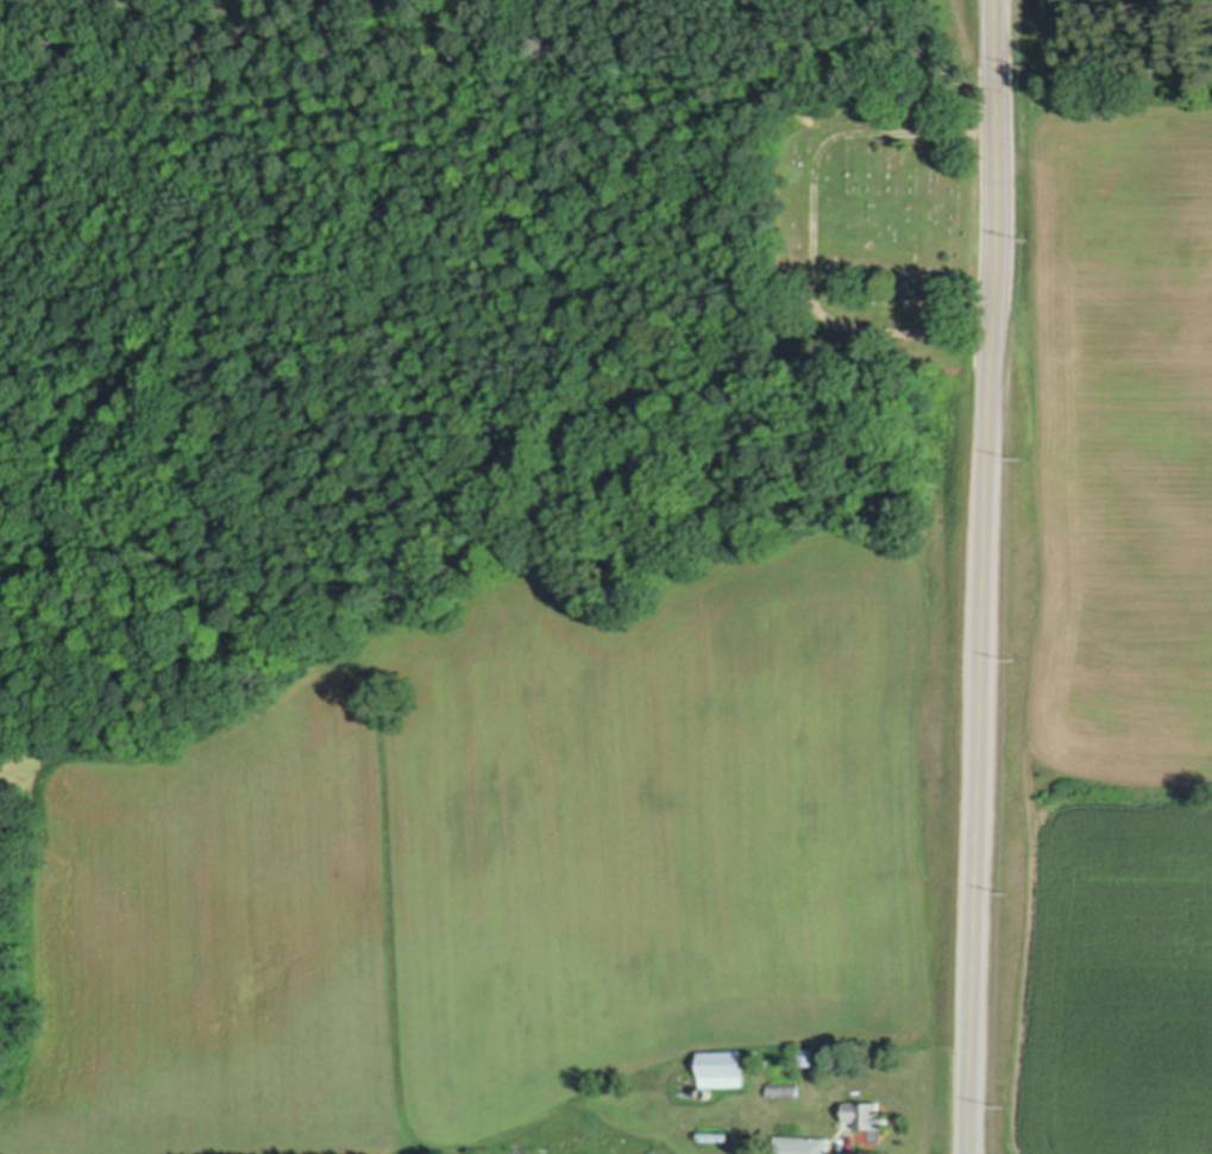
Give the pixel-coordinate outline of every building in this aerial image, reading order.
[(814,1064),(800,1064),(800,1046),(814,1046),(814,1064)] [(747,1084),(703,1085),(702,1049),(746,1047),(747,1084)] [(760,1065),(747,1065),(747,1048),(760,1048),(760,1065)] [(800,1081),(800,1095),(770,1093),(770,1081),(800,1081)] [(709,1085),(710,1085),(710,1086),(711,1086),(712,1086),(712,1087),(714,1089),(714,1090),(714,1091),(714,1092),(714,1093),(712,1095),(711,1096),(710,1096),(709,1096),(708,1096),(707,1096),(705,1095),(704,1095),(704,1093),(704,1092),(703,1092),(703,1091),(703,1090),(704,1089),(704,1087),(705,1086),(707,1086),(708,1085),(709,1085)] [(881,1099),(881,1111),(891,1111),(891,1119),(891,1127),(858,1127),(858,1119),(847,1119),(847,1099),(881,1099)] [(730,1130),(730,1139),(702,1139),(702,1130),(730,1130)] [(831,1135),(831,1153),(776,1153),(777,1133),(831,1135)]
